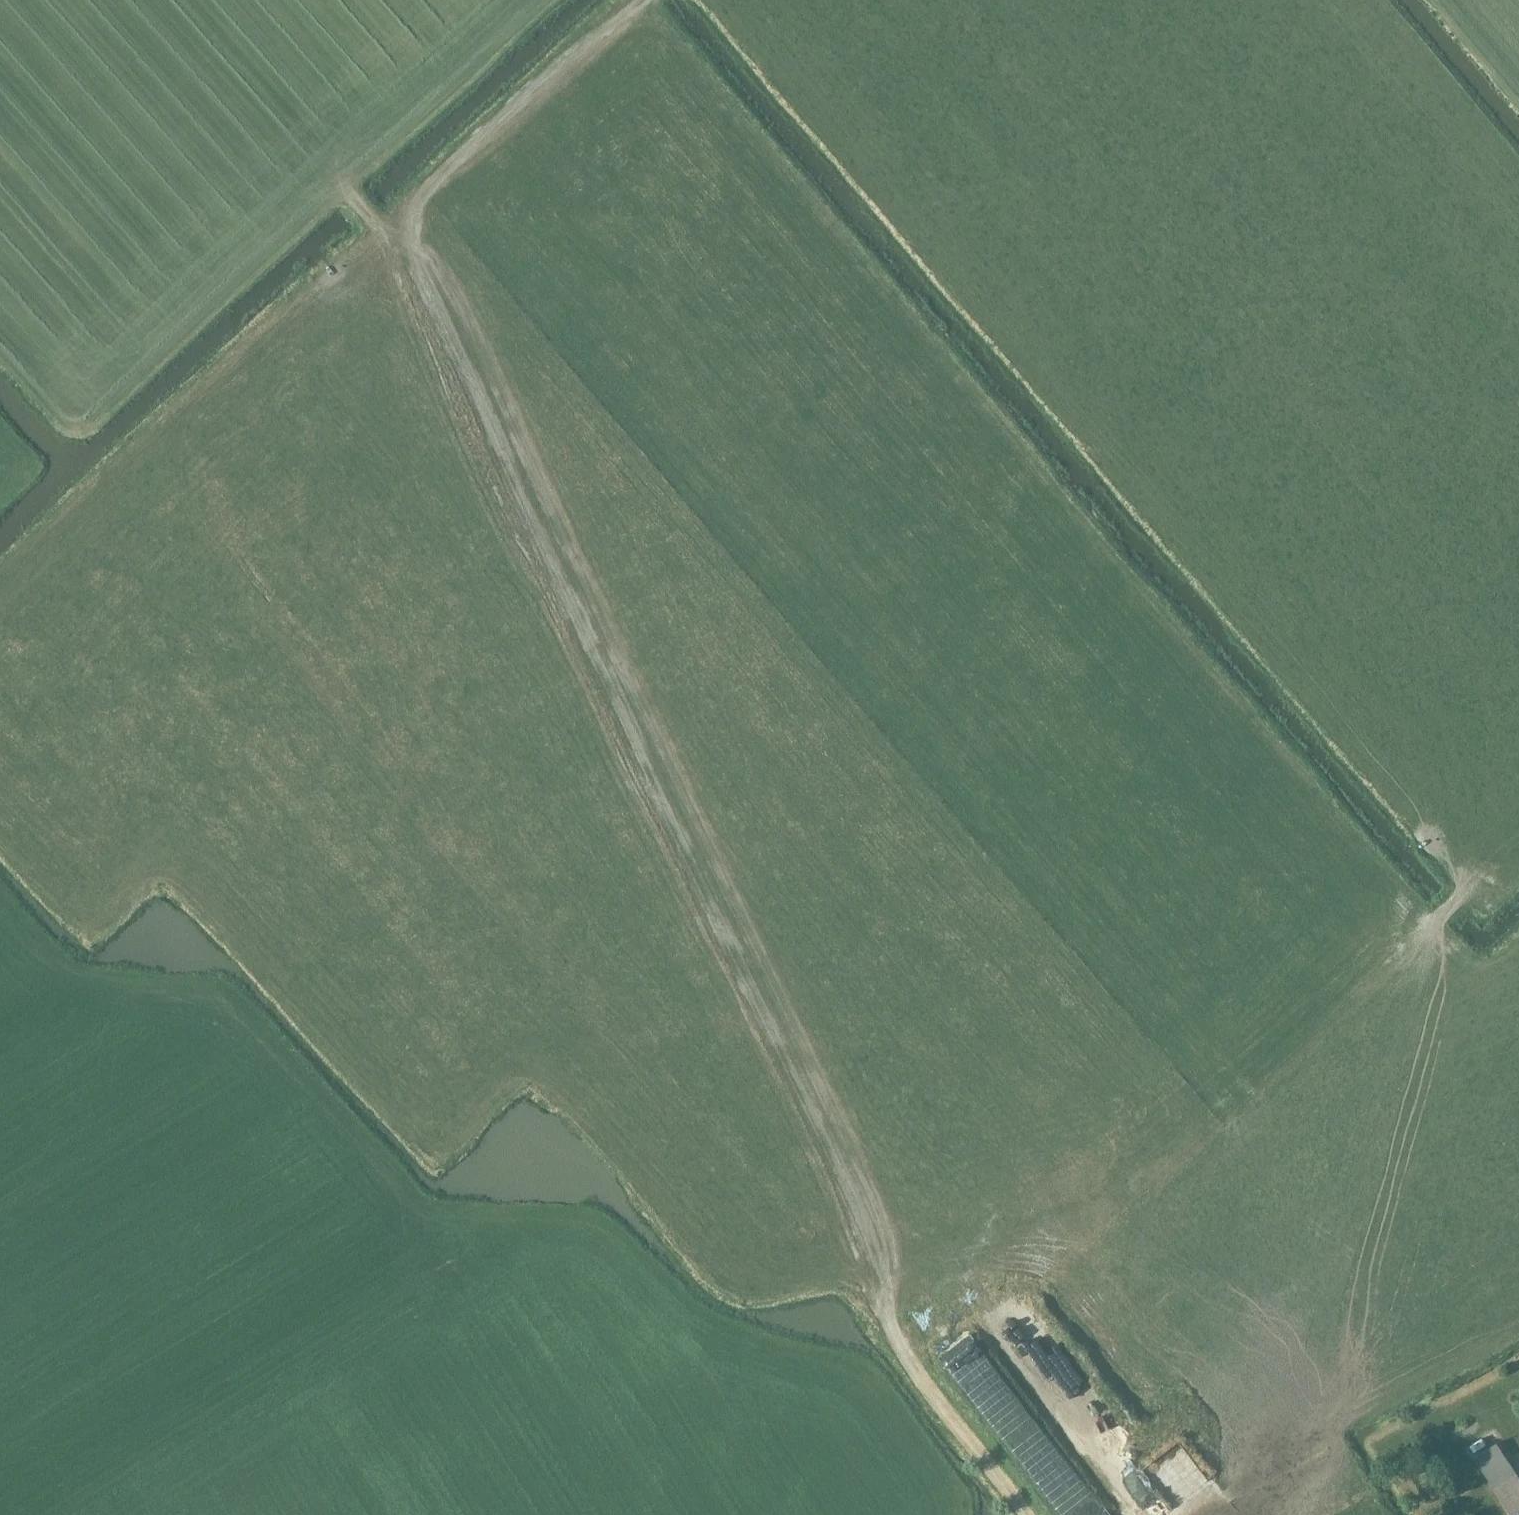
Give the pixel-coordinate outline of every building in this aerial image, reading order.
[(1496,1445),(1473,1459),(1510,1514),(1518,1514),(1518,1480),(1496,1445)]
